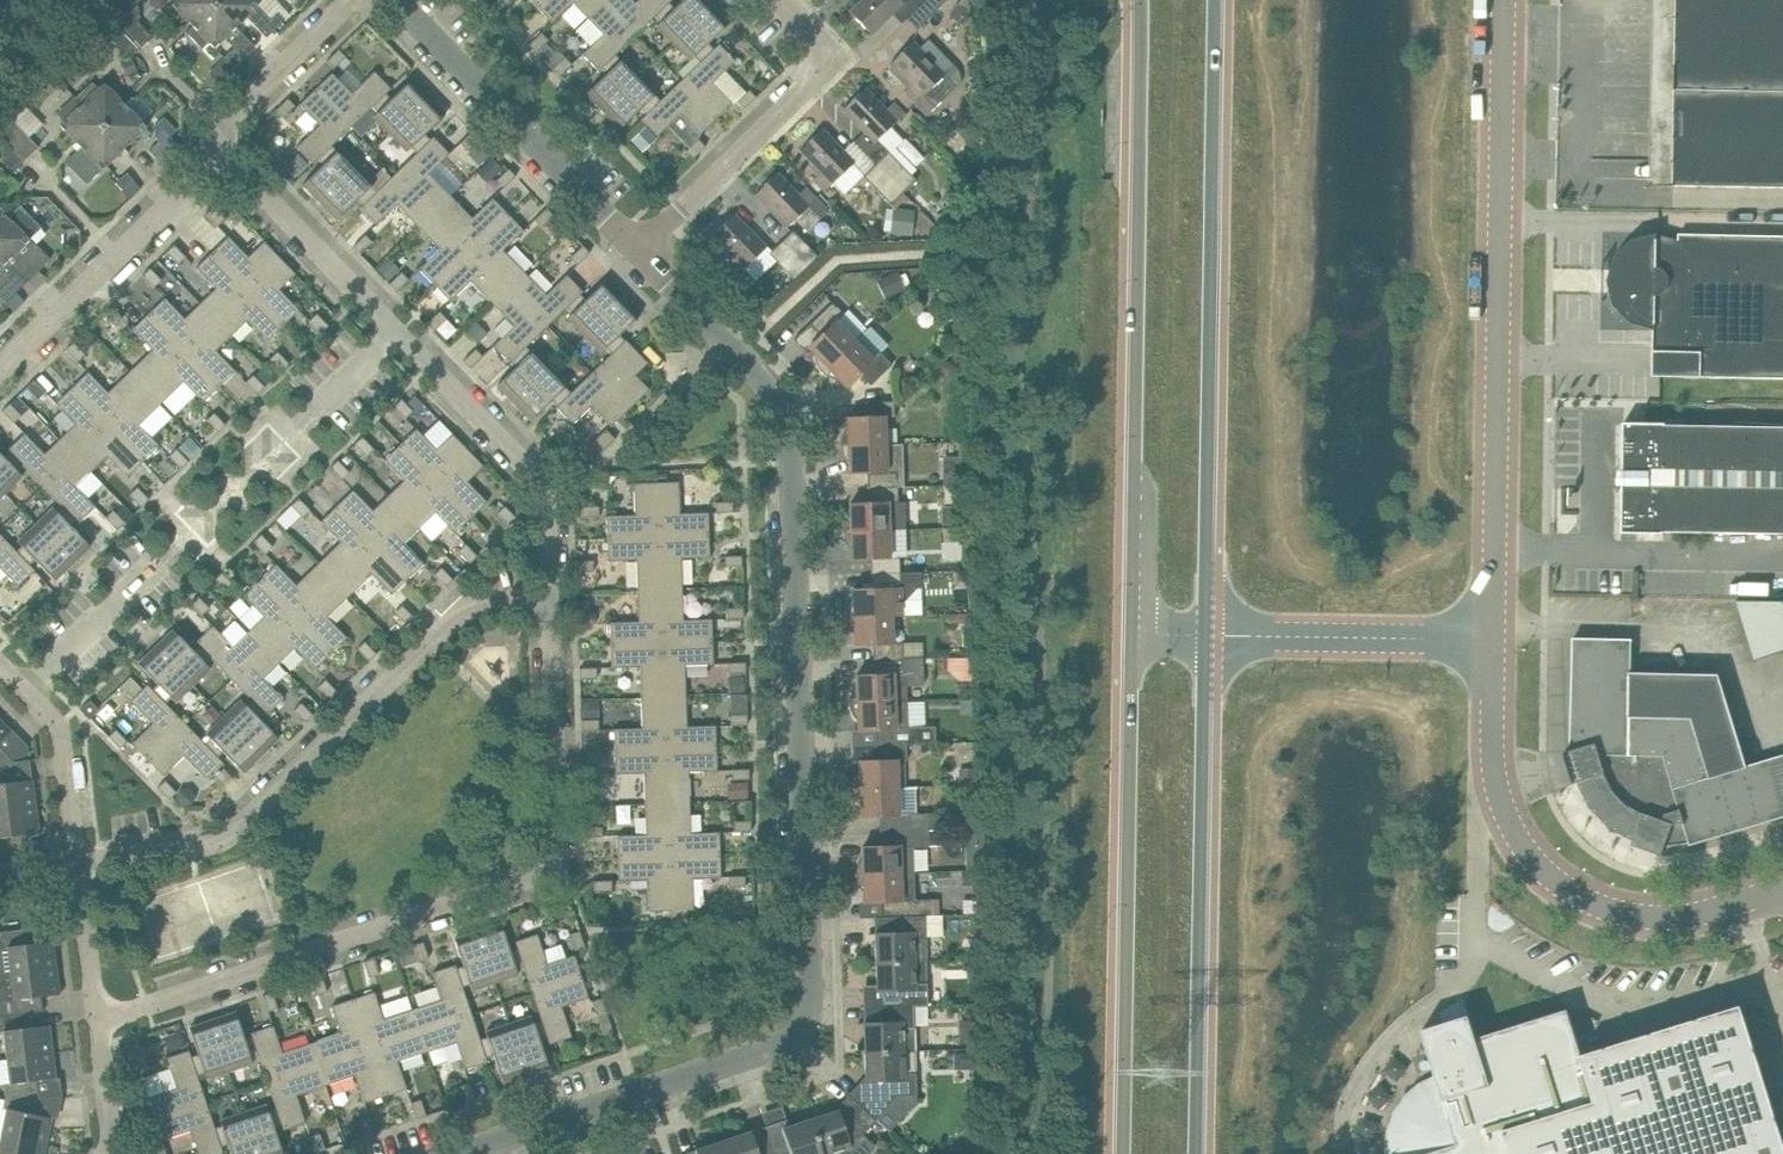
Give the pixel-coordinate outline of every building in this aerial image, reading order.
[(172,4),(193,26),(214,5),(210,0),(174,0),(175,1),(172,4)] [(253,0),(219,0),(214,5),(235,27),(247,16),(266,36),(284,18),(277,12),(270,18),(253,0)] [(498,13),(510,1),(510,0),(496,0),(491,5),(498,13)] [(603,2),(601,0),(542,0),(536,6),(552,22),(572,2),(587,18),(603,2)] [(635,3),(633,0),(606,0),(603,2),(635,35),(656,17),(669,2),(671,0),(638,0),(635,3)] [(677,4),(674,8),(669,2),(656,17),(661,22),(658,26),(674,42),(692,60),(695,56),(700,62),(711,51),(713,49),(708,43),(729,23),(712,5),(707,0),(682,0),(677,4)] [(849,12),(871,34),(893,12),(901,21),(904,18),(905,19),(925,0),(861,0),(849,12)] [(946,0),(925,0),(905,19),(916,29),(946,0)] [(1675,90),(1673,185),(1782,187),(1782,0),(1676,0),(1675,90)] [(134,2),(115,20),(134,40),(141,47),(152,36),(145,29),(139,23),(139,7),(134,2)] [(602,34),(590,45),(582,54),(598,70),(601,68),(618,51),(635,35),(603,2),(587,18),(602,34)] [(186,32),(202,49),(208,42),(214,48),(235,27),(214,5),(193,26),(186,32)] [(115,20),(104,31),(124,50),(129,56),(130,57),(131,56),(141,47),(134,40),(115,20)] [(529,44),(536,52),(548,40),(541,32),(529,44)] [(904,91),(915,102),(925,114),(933,107),(955,86),(957,88),(960,84),(961,77),(957,70),(929,39),(919,48),(913,41),(890,63),(911,84),(904,91)] [(713,49),(711,51),(700,62),(679,81),(716,118),(732,103),(712,82),(735,60),(719,44),(713,49)] [(346,55),(340,48),(339,47),(326,60),(333,67),(346,55)] [(245,58),(237,50),(233,54),(229,51),(222,58),(233,69),(245,58)] [(660,90),(642,72),(625,54),(623,57),(618,51),(601,68),(607,73),(600,80),(586,93),(603,111),(620,128),(641,108),(646,114),(659,99),(655,95),(660,90)] [(132,57),(122,61),(128,74),(137,70),(132,57)] [(552,68),(559,76),(572,64),(564,57),(552,68)] [(374,71),(351,93),(332,73),(315,88),(350,125),(370,106),(386,93),(391,88),(374,71)] [(386,93),(370,106),(375,112),(371,116),(389,134),(408,152),(412,148),(417,153),(424,146),(430,139),(425,134),(445,114),(428,96),(411,79),(391,98),(386,93)] [(716,118),(679,81),(659,99),(646,114),(641,119),(657,136),(680,114),(700,134),(716,118)] [(125,104),(104,83),(81,104),(103,126),(125,104)] [(843,109),(875,142),(904,113),(893,102),(886,109),(865,87),(843,109)] [(319,124),(304,139),(296,147),(313,163),(318,159),(329,147),(350,125),(315,88),(299,104),(319,124)] [(756,97),(749,89),(737,101),(744,109),(756,97)] [(60,125),(81,147),(103,126),(81,104),(75,98),(59,113),(65,120),(60,125)] [(288,98),(275,110),(283,117),(295,106),(288,98)] [(146,126),(125,104),(103,126),(124,148),(146,126)] [(16,154),(23,161),(38,146),(12,119),(0,131),(0,137),(16,154)] [(124,148),(103,126),(81,147),(66,161),(87,183),(102,169),(124,148)] [(646,127),(632,139),(643,150),(656,137),(646,127)] [(824,190),(854,162),(822,129),(800,150),(821,172),(814,179),(824,190)] [(472,131),(460,143),(467,150),(479,138),(472,131)] [(430,139),(424,146),(417,153),(396,173),(433,211),(450,195),(429,173),(449,153),(433,136),(430,139)] [(705,146),(698,139),(686,150),(693,158),(705,146)] [(149,151),(155,158),(166,147),(159,140),(149,151)] [(323,164),(319,168),(303,184),(319,201),(336,219),(357,199),(362,205),(377,191),(372,185),(377,181),(359,163),(342,146),(335,153),(329,147),(318,159),(323,164)] [(889,150),(875,163),(902,192),(915,179),(913,176),(889,150)] [(23,161),(16,154),(6,164),(12,171),(23,161)] [(308,165),(298,155),(286,167),(295,177),(308,165)] [(902,192),(875,163),(862,174),(890,203),(902,192)] [(508,168),(496,180),(503,188),(515,176),(508,168)] [(115,183),(122,189),(133,179),(126,172),(115,183)] [(777,172),(755,194),(787,227),(795,219),(807,231),(828,211),(816,198),(805,187),(798,194),(777,172)] [(433,211),(396,173),(377,191),(362,205),(359,207),(376,224),(396,205),(418,226),(433,211)] [(492,198),(472,218),(450,195),(433,211),(470,250),(508,214),(492,198)] [(0,224),(0,254),(1,254),(7,261),(16,253),(24,245),(29,239),(42,227),(19,205),(7,217),(0,224)] [(205,214),(217,226),(225,218),(213,206),(205,214)] [(546,207),(534,219),(541,227),(553,215),(546,207)] [(418,226),(440,249),(419,269),(434,285),(470,250),(433,211),(418,226)] [(523,230),(508,214),(470,250),(507,289),(524,272),(503,250),(523,230)] [(712,235),(733,257),(726,264),(737,275),(766,247),(734,214),(712,235)] [(805,267),(817,256),(793,230),(781,242),(805,267)] [(1631,322),(1654,329),(1653,376),(1782,378),(1782,236),(1679,234),(1679,240),(1656,233),(1632,239),(1614,256),(1611,269),(1608,280),(1614,304),(1631,322)] [(353,246),(360,254),(372,242),(365,234),(353,246)] [(228,236),(212,251),(247,288),(279,257),(264,241),(248,257),(228,236)] [(805,267),(781,242),(769,253),(793,279),(805,267)] [(166,252),(178,264),(186,256),(174,244),(166,252)] [(582,245),(570,257),(577,264),(590,252),(582,245)] [(507,289),(470,250),(434,285),(450,301),(471,281),(492,303),(507,289)] [(212,251),(196,267),(215,288),(201,302),(216,318),(247,288),(212,251)] [(279,257),(247,288),(277,319),(283,325),(299,310),(279,289),(295,273),(279,257)] [(388,257),(376,270),(388,281),(400,269),(388,257)] [(142,275),(154,287),(162,280),(150,268),(142,275)] [(389,284),(396,291),(408,279),(401,272),(389,284)] [(566,274),(546,294),(524,272),(507,289),(544,328),(566,308),(580,294),(583,291),(566,274)] [(606,280),(585,300),(580,294),(566,308),(571,313),(567,318),(583,335),(600,352),(605,347),(611,354),(625,340),(619,335),(640,315),(623,297),(606,280)] [(16,292),(10,285),(6,289),(1,285),(0,286),(0,297),(5,302),(16,292)] [(283,325),(277,319),(247,288),(216,318),(232,334),(247,320),(267,341),(283,325)] [(514,326),(498,340),(493,345),(509,362),(512,360),(527,345),(544,328),(507,289),(492,303),(514,326)] [(184,318),(164,298),(148,313),(183,350),(216,318),(201,302),(184,318)] [(815,358),(817,363),(818,367),(820,370),(822,372),(854,340),(867,328),(848,308),(843,313),(832,302),(810,323),(822,334),(808,347),(815,354),(815,358)] [(103,313),(115,325),(122,318),(110,305),(103,313)] [(427,323),(434,330),(446,319),(439,311),(427,323)] [(148,313),(132,329),(152,349),(130,371),(145,387),(183,350),(148,313)] [(321,333),(328,325),(316,313),(309,320),(321,333)] [(215,350),(232,334),(216,318),(183,350),(219,387),(235,371),(215,350)] [(648,362),(625,339),(611,354),(570,392),(557,406),(556,406),(572,423),(591,405),(611,426),(649,389),(635,374),(648,362)] [(880,353),(873,360),(854,340),(822,372),(823,373),(830,377),(839,379),(846,386),(859,373),(870,385),(891,364),(880,353)] [(65,349),(77,361),(85,354),(73,342),(65,349)] [(512,360),(517,365),(497,385),(514,402),(531,420),(551,400),(557,406),(570,392),(565,386),(571,381),(554,364),(536,346),(531,350),(527,345),(512,360)] [(463,360),(470,368),(482,356),(475,348),(463,360)] [(183,382),(203,402),(219,387),(183,350),(145,387),(161,403),(183,382)] [(281,371),(289,363),(277,351),(270,358),(281,371)] [(88,372),(72,387),(107,424),(145,387),(130,371),(108,392),(88,372)] [(257,394),(265,387),(253,375),(245,382),(257,394)] [(26,387),(38,399),(46,392),(34,380),(26,387)] [(72,387),(55,403),(75,423),(60,439),(75,455),(107,424),(72,387)] [(159,445),(139,424),(161,403),(145,387),(107,424),(142,461),(159,445)] [(393,406),(405,418),(413,411),(401,398),(393,406)] [(842,434),(841,437),(839,444),(840,446),(885,444),(884,417),(895,417),(894,400),(888,401),(865,401),(865,417),(846,418),(847,428),(845,430),(842,434)] [(2,410),(14,423),(21,415),(9,403),(2,410)] [(218,432),(225,425),(214,412),(206,420),(218,432)] [(1622,533),(1634,533),(1664,533),(1664,532),(1782,534),(1782,427),(1666,425),(1666,423),(1624,422),(1623,477),(1622,533)] [(107,456),(126,476),(142,461),(107,424),(75,455),(91,471),(107,456)] [(416,428),(400,444),(435,480),(467,449),(452,433),(436,449),(416,428)] [(615,439),(606,429),(595,439),(604,449),(615,439)] [(24,433),(7,449),(10,452),(23,464),(44,485),(75,455),(60,439),(44,454),(24,433)] [(354,444),(366,456),(374,449),(362,436),(354,444)] [(400,444),(384,460),(403,480),(387,496),(403,512),(435,480),(400,444)] [(848,463),(848,472),(867,472),(868,488),(897,486),(903,487),(902,444),(885,444),(840,446),(840,450),(842,455),(845,459),(846,461),(848,463)] [(180,468),(188,461),(176,449),(169,456),(180,468)] [(483,466),(467,449),(435,480),(471,517),(487,502),(467,481),(483,466)] [(4,492),(21,475),(17,470),(23,464),(10,452),(5,458),(0,453),(0,496),(4,492)] [(75,486),(91,471),(75,455),(44,485),(63,505),(76,520),(78,523),(95,506),(75,486)] [(330,467),(342,479),(349,472),(338,460),(330,467)] [(943,475),(943,484),(962,484),(962,475),(943,475)] [(455,533),(471,517),(435,480),(403,512),(418,528),(435,512),(455,533)] [(708,512),(679,513),(679,481),(656,482),(658,536),(709,534),(708,512)] [(634,483),(635,515),(606,516),(607,538),(658,536),(656,482),(634,483)] [(141,506),(149,499),(137,486),(129,494),(141,506)] [(848,516),(846,519),(844,522),(842,530),(842,531),(888,530),(887,503),(898,502),(897,486),(868,488),(868,503),(849,504),(850,514),(848,516)] [(372,510),(361,499),(353,490),(336,505),(372,542),(403,512),(387,496),(372,510)] [(291,505),(303,517),(310,510),(298,498),(291,505)] [(733,512),(732,501),(715,502),(716,512),(733,512)] [(16,540),(21,545),(16,550),(25,560),(29,565),(35,559),(55,580),(72,563),(90,546),(70,525),(76,520),(63,505),(56,512),(52,508),(34,524),(16,540)] [(336,505),(320,521),(340,542),(318,563),(333,579),(372,542),(336,505)] [(509,525),(516,518),(504,506),(497,513),(509,525)] [(582,517),(599,516),(598,506),(581,506),(582,517)] [(960,507),(941,508),(942,525),(961,524),(960,507)] [(117,530),(125,522),(113,510),(105,517),(117,530)] [(403,512),(372,542),(402,573),(407,579),(423,563),(403,543),(418,528),(403,512)] [(851,550),(852,558),(870,557),(871,573),(900,572),(900,557),(889,557),(888,530),(842,531),(842,534),(846,542),(848,547),(851,550)] [(25,560),(16,550),(0,533),(0,568),(18,586),(34,570),(29,565),(25,560)] [(253,541),(265,554),(273,546),(261,534),(253,541)] [(681,558),(710,557),(709,534),(658,536),(660,589),(682,589),(681,558)] [(607,538),(608,560),(636,559),(637,590),(660,589),(658,536),(607,538)] [(407,579),(402,573),(372,542),(333,579),(349,595),(371,574),(391,594),(407,579)] [(469,563),(477,556),(465,543),(458,551),(469,563)] [(741,555),(724,556),(725,566),(742,566),(741,555)] [(576,561),(576,572),(593,571),(593,560),(576,561)] [(276,564),(260,579),(295,616),(333,579),(318,563),(296,584),(276,564)] [(445,586),(453,579),(441,567),(433,574),(445,586)] [(214,579),(226,591),(234,584),(222,572),(214,579)] [(851,602),(848,606),(846,610),(846,614),(846,617),(891,616),(902,615),(900,572),(871,573),(871,589),(852,590),(853,599),(851,602)] [(260,579),(244,595),(264,616),(248,631),(263,647),(295,616),(260,579)] [(347,637),(327,617),(349,595),(333,579),(295,616),(325,646),(331,653),(347,637)] [(637,590),(638,621),(610,622),(610,644),(661,643),(660,589),(637,590)] [(712,619),(683,620),(682,589),(660,589),(661,643),(713,641),(712,619)] [(190,603),(202,615),(209,608),(197,595),(190,603)] [(1573,596),(1572,639),(1773,643),(1760,599),(1573,596)] [(406,624),(414,617),(402,605),(394,612),(406,624)] [(743,607),(726,608),(727,619),(744,618),(743,607)] [(577,613),(578,624),(595,623),(594,613),(577,613)] [(331,653),(325,646),(295,616),(263,647),(279,663),(295,648),(314,669),(331,653)] [(854,635),(854,644),(873,643),(873,659),(903,658),(903,642),(892,643),(891,616),(846,617),(846,619),(848,626),(850,630),(854,635)] [(212,625),(195,642),(198,645),(211,656),(232,677),(263,647),(248,631),(232,646),(212,625)] [(138,663),(145,671),(158,684),(152,689),(164,702),(170,696),(175,702),(193,685),(209,669),(204,662),(211,656),(198,645),(193,650),(173,629),(156,646),(138,663)] [(369,661),(376,653),(364,641),(357,648),(369,661)] [(713,663),(713,641),(661,643),(663,696),(686,695),(685,664),(713,663)] [(610,644),(611,667),(640,666),(641,697),(663,696),(661,643),(610,644)] [(264,678),(279,663),(263,647),(232,677),(251,697),(264,712),(266,715),(283,699),(264,678)] [(852,688),(850,692),(848,696),(848,701),(848,703),(907,701),(906,686),(923,685),(922,658),(903,658),(873,659),(874,675),(855,675),(856,684),(852,688)] [(745,662),(728,663),(728,673),(746,672),(745,662)] [(579,668),(580,678),(597,678),(596,667),(579,668)] [(744,676),(729,677),(729,692),(745,692),(744,676)] [(329,698),(337,691),(325,679),(318,686),(329,698)] [(130,700),(140,710),(152,723),(132,743),(147,759),(185,722),(164,702),(152,689),(147,684),(130,700)] [(715,725),(687,726),(686,695),(663,696),(665,749),(716,747),(715,725)] [(641,697),(642,728),(613,729),(614,751),(665,749),(663,696),(641,697)] [(205,733),(209,737),(204,742),(215,753),(218,757),(223,751),(243,772),(261,755),(278,738),(258,717),(264,712),(251,697),(245,702),(241,699),(223,716),(205,733)] [(89,719),(99,709),(89,700),(79,709),(89,719)] [(972,700),(960,700),(960,715),(973,714),(972,700)] [(597,701),(580,701),(581,717),(598,717),(597,701)] [(857,721),(857,730),(876,729),(877,745),(906,744),(906,743),(934,742),(934,727),(922,727),(908,727),(907,701),(848,703),(848,707),(851,713),(855,720),(857,721)] [(305,722),(313,715),(301,702),(293,710),(305,722)] [(747,714),(730,715),(730,725),(747,724),(747,714)] [(1571,746),(1591,808),(1701,810),(1782,786),(1782,720),(1571,717),(1571,746)] [(10,730),(0,719),(0,740),(10,730)] [(581,720),(581,730),(599,730),(598,719),(581,720)] [(218,757),(215,753),(204,742),(185,722),(147,759),(163,775),(184,755),(205,778),(223,762),(218,757)] [(127,741),(116,729),(108,736),(120,748),(127,741)] [(859,770),(856,773),(853,778),(851,785),(851,789),(898,787),(897,759),(907,759),(906,744),(877,745),(877,761),(858,761),(859,770)] [(12,760),(12,759),(0,747),(0,766),(12,760)] [(688,771),(717,770),(716,747),(665,749),(667,802),(689,802),(688,771)] [(614,751),(615,774),(643,773),(645,803),(667,802),(665,749),(614,751)] [(12,760),(0,766),(0,810),(36,806),(33,779),(15,781),(13,765),(12,760)] [(749,769),(732,769),(732,780),(749,779),(749,769)] [(975,783),(975,771),(959,771),(960,783),(975,783)] [(583,774),(583,785),(600,784),(600,774),(583,774)] [(169,799),(176,792),(165,780),(157,787),(169,799)] [(747,783),(727,783),(728,799),(748,798),(747,783)] [(860,807),(860,816),(879,815),(880,831),(909,830),(928,830),(927,814),(899,815),(898,787),(851,789),(851,791),(853,800),(857,805),(860,807)] [(645,803),(646,834),(617,835),(618,857),(669,856),(667,802),(645,803)] [(719,832),(691,833),(689,802),(667,802),(669,856),(720,854),(719,832)] [(22,849),(20,835),(39,832),(36,806),(0,810),(0,852),(22,849)] [(751,821),(734,821),(734,832),(751,831),(751,821)] [(585,826),(585,837),(602,836),(602,826),(585,826)] [(862,858),(859,861),(856,866),(855,871),(855,875),(901,873),(899,845),(910,845),(909,830),(880,831),(880,846),(862,847),(862,858)] [(692,878),(721,877),(720,854),(669,856),(671,910),(671,922),(688,922),(687,909),(693,909),(692,878)] [(618,880),(628,880),(647,879),(648,911),(671,910),(669,856),(618,857),(618,880)] [(863,892),(863,902),(882,901),(883,917),(924,916),(931,915),(931,899),(914,900),(913,873),(901,873),(855,875),(855,876),(857,884),(859,889),(863,892)] [(728,886),(745,886),(745,875),(728,876),(728,886)] [(612,890),(611,880),(594,881),(595,891),(612,890)] [(874,919),(877,919),(878,938),(875,938),(875,962),(926,960),(924,916),(883,917),(874,917),(874,919)] [(454,938),(457,946),(463,966),(456,968),(461,986),(470,982),(472,989),(494,980),(517,972),(515,966),(522,963),(517,948),(510,950),(501,923),(477,931),(454,938)] [(2,947),(2,948),(0,948),(0,974),(56,967),(53,940),(42,942),(40,926),(0,931),(0,933),(2,947)] [(585,947),(579,930),(569,934),(575,950),(585,947)] [(537,933),(515,941),(517,948),(522,963),(532,992),(582,976),(574,955),(547,964),(537,933)] [(413,945),(418,961),(428,957),(423,941),(413,945)] [(978,949),(971,950),(972,958),(978,958),(981,957),(980,949),(978,949)] [(364,961),(369,977),(379,974),(373,958),(364,961)] [(926,960),(875,962),(876,986),(880,986),(880,1007),(912,1006),(927,1005),(926,960)] [(455,964),(433,972),(442,999),(412,1009),(420,1030),(470,1013),(461,986),(456,968),(455,964)] [(0,974),(0,1016),(28,1012),(43,1011),(41,996),(60,993),(56,967),(0,974)] [(312,978),(317,995),(327,991),(322,975),(312,978)] [(561,1006),(589,997),(582,976),(532,992),(542,1018),(547,1037),(549,1044),(571,1036),(561,1006)] [(374,991),(353,998),(369,1047),(420,1030),(412,1009),(383,1018),(374,991)] [(262,995),(268,1011),(278,1008),(272,992),(262,995)] [(607,1014),(602,997),(592,1001),(597,1017),(607,1014)] [(353,998),(331,1005),(341,1033),(311,1042),(318,1064),(369,1047),(353,998)] [(1567,1009),(1476,1038),(1469,1015),(1422,1030),(1436,1076),(1420,1083),(1405,1096),(1395,1111),(1388,1129),(1386,1148),(1388,1153),(1782,1153),(1782,1139),(1741,1005),(1582,1055),(1567,1009)] [(914,1050),(912,1006),(880,1007),(863,1007),(864,1052),(914,1050)] [(189,1027),(192,1035),(198,1054),(191,1056),(195,1073),(203,1070),(206,1077),(229,1069),(251,1061),(250,1055),(257,1053),(252,1036),(245,1038),(235,1011),(212,1019),(189,1027)] [(0,1016),(0,1030),(3,1030),(6,1057),(52,1051),(49,1024),(30,1026),(28,1012),(0,1016)] [(486,1058),(480,1039),(470,1013),(420,1030),(427,1051),(456,1041),(465,1068),(487,1061),(486,1058)] [(486,1032),(488,1036),(480,1039),(486,1058),(493,1055),(502,1082),(525,1074),(549,1067),(539,1040),(547,1037),(542,1018),(532,1021),(530,1016),(508,1024),(486,1032)] [(250,1032),(252,1036),(257,1053),(267,1081),(318,1064),(311,1042),(282,1052),(273,1025),(250,1032)] [(420,1030),(369,1047),(383,1088),(385,1095),(406,1088),(398,1061),(427,1051),(420,1030)] [(169,1050),(184,1044),(180,1032),(165,1037),(169,1050)] [(385,1095),(383,1088),(369,1047),(318,1064),(325,1085),(355,1075),(364,1102),(385,1095)] [(166,1057),(171,1070),(176,1087),(149,1096),(156,1117),(205,1101),(195,1073),(191,1056),(189,1050),(166,1057)] [(864,1052),(865,1075),(869,1075),(869,1081),(853,1098),(876,1120),(897,1096),(916,1096),(914,1050),(864,1052)] [(6,1057),(9,1083),(3,1084),(5,1095),(5,1096),(38,1097),(36,1080),(56,1077),(52,1051),(6,1057)] [(296,1095),(325,1085),(318,1064),(267,1081),(276,1107),(282,1126),(283,1129),(305,1122),(296,1095)] [(136,1096),(146,1093),(141,1077),(131,1080),(136,1096)] [(466,1102),(476,1099),(470,1082),(460,1086),(466,1102)] [(38,1097),(5,1096),(2,1107),(6,1108),(1,1134),(34,1141),(46,1144),(52,1117),(35,1114),(38,1097)] [(834,1115),(833,1111),(810,1119),(822,1153),(869,1153),(863,1134),(876,1120),(853,1098),(840,1113),(834,1115)] [(416,1118),(426,1115),(421,1099),(411,1102),(416,1118)] [(197,1150),(199,1153),(218,1153),(223,1152),(221,1146),(215,1127),(205,1101),(156,1117),(164,1139),(191,1130),(197,1150)] [(222,1125),(215,1127),(221,1146),(228,1144),(232,1153),(283,1153),(275,1128),(282,1126),(276,1107),(267,1109),(266,1105),(243,1112),(220,1120),(222,1125)] [(364,1136),(374,1132),(369,1116),(359,1119),(364,1136)] [(766,1129),(775,1153),(822,1153),(810,1119),(788,1126),(789,1129),(769,1136),(767,1129),(766,1129)] [(746,1133),(723,1140),(728,1153),(775,1153),(766,1129),(747,1136),(746,1133)] [(315,1152),(325,1149),(320,1133),(310,1136),(315,1152)] [(34,1141),(1,1134),(0,1134),(0,1153),(44,1153),(46,1144),(34,1141)] [(723,1140),(700,1147),(702,1151),(692,1153),(728,1153),(723,1140)] [(163,1144),(153,1147),(155,1153),(166,1153),(163,1144)]
